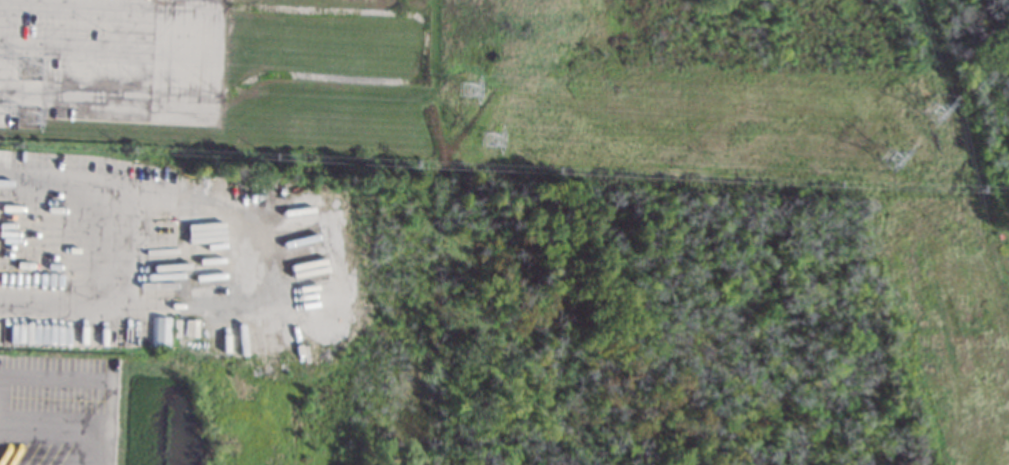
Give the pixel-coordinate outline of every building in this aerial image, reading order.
[(170,317),(154,317),(154,344),(170,344),(170,317)]
